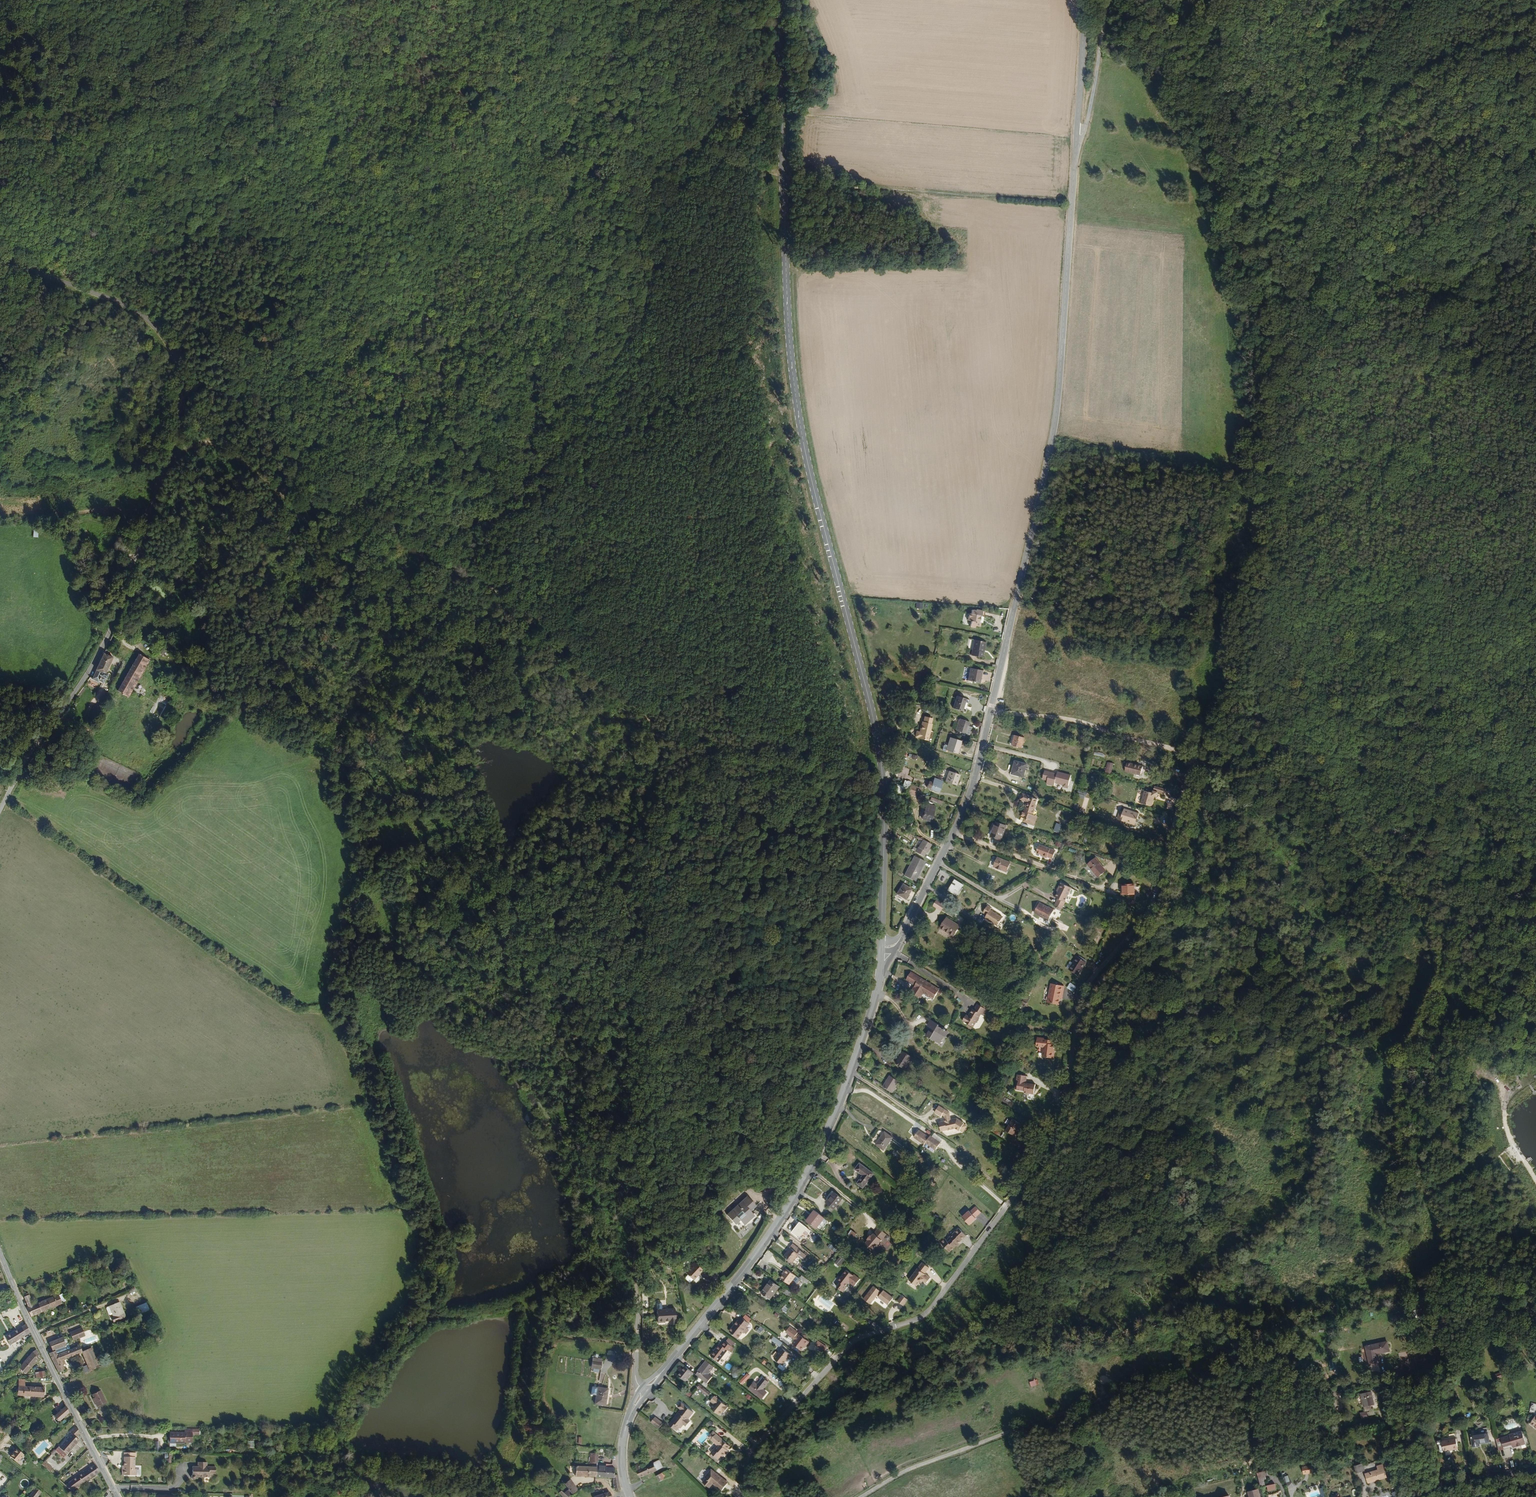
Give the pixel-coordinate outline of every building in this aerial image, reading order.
[(970,621),(970,626),(975,627),(975,626),(980,627),(981,623),(980,622),(980,616),(985,616),(985,611),(976,610),(976,611),(972,610),(971,614),(969,614),(968,620),(970,621)] [(982,658),(983,652),(981,651),(983,642),(975,640),(971,655),(982,658)] [(140,654),(123,683),(119,690),(129,697),(151,660),(140,654)] [(114,660),(103,655),(93,681),(103,683),(105,684),(109,677),(107,676),(114,660)] [(971,668),(969,680),(980,683),(982,670),(971,668)] [(958,694),(953,706),(966,710),(970,698),(958,694)] [(959,719),(956,731),(966,733),(969,721),(959,719)] [(916,731),(915,737),(928,740),(932,723),(922,721),(920,732),(916,731)] [(1024,746),(1027,736),(1017,734),(1015,744),(1024,746)] [(946,744),(944,750),(947,751),(948,750),(958,753),(961,741),(951,738),(949,745),(946,744)] [(1026,778),(1030,765),(1018,761),(1014,774),(1026,778)] [(1106,761),(1105,773),(1111,774),(1113,762),(1106,761)] [(1145,778),(1146,769),(1129,765),(1128,774),(1145,778)] [(946,781),(957,785),(960,775),(950,771),(946,781)] [(1060,775),(1048,772),(1046,780),(1050,782),(1049,785),(1057,787),(1058,784),(1067,787),(1066,788),(1071,789),(1075,777),(1061,773),(1060,775)] [(943,780),(935,777),(933,782),(930,781),(927,788),(939,792),(943,780)] [(1168,791),(1157,789),(1155,795),(1147,793),(1144,806),(1155,809),(1157,799),(1159,800),(1161,795),(1166,797),(1168,791)] [(1033,810),(1037,799),(1022,793),(1020,799),(1027,802),(1026,807),(1024,807),(1023,810),(1020,816),(1030,820),(1034,811),(1033,810)] [(941,805),(942,801),(930,796),(929,800),(941,805)] [(1169,797),(1166,808),(1172,810),(1175,798),(1169,797)] [(932,822),(937,807),(927,803),(922,818),(932,822)] [(1121,814),(1119,820),(1123,822),(1122,824),(1131,827),(1132,829),(1140,825),(1138,823),(1140,817),(1125,812),(1124,815),(1121,814)] [(1053,830),(1058,832),(1061,824),(1056,822),(1053,830)] [(1000,839),(1005,827),(995,823),(990,835),(1000,839)] [(924,857),(930,844),(922,839),(918,848),(916,847),(914,851),(924,857)] [(1051,860),(1052,853),(1037,847),(1034,854),(1051,860)] [(920,873),(925,861),(914,856),(905,876),(917,882),(919,877),(916,876),(918,872),(920,873)] [(1003,871),(1007,861),(994,857),(991,866),(1003,871)] [(1097,878),(1105,871),(1095,860),(1087,867),(1097,878)] [(961,890),(964,885),(956,881),(950,892),(958,897),(959,894),(962,896),(965,892),(961,890)] [(906,899),(912,889),(904,884),(898,894),(906,899)] [(1054,906),(1062,909),(1065,903),(1064,902),(1070,888),(1061,884),(1059,889),(1060,890),(1056,898),(1057,899),(1054,906)] [(1123,896),(1134,896),(1134,885),(1121,885),(1121,890),(1123,890),(1123,896)] [(942,911),(945,905),(938,900),(934,906),(942,911)] [(1050,922),(1056,912),(1042,904),(1036,914),(1050,922)] [(997,924),(1002,917),(989,909),(991,907),(987,905),(983,912),(986,914),(985,917),(997,924)] [(955,936),(961,927),(947,918),(941,928),(955,936)] [(1079,977),(1087,963),(1079,958),(1074,965),(1071,964),(1068,969),(1071,971),(1070,972),(1079,977)] [(918,990),(915,995),(923,999),(926,995),(935,1000),(939,995),(941,991),(913,973),(908,980),(917,986),(916,988),(918,990)] [(1073,992),(1076,986),(1070,982),(1066,988),(1073,992)] [(1053,985),(1050,1004),(1061,1006),(1063,996),(1065,996),(1066,988),(1053,985)] [(1023,1010),(1029,997),(1024,995),(1018,1007),(1023,1010)] [(984,1017),(988,1011),(979,1006),(976,1011),(974,1010),(969,1017),(968,1016),(964,1022),(975,1029),(983,1016),(984,1017)] [(930,1032),(927,1035),(938,1042),(945,1030),(942,1028),(942,1029),(938,1026),(938,1025),(932,1021),(929,1026),(933,1029),(931,1033),(930,1032)] [(1054,1053),(1054,1049),(1053,1041),(1037,1041),(1037,1049),(1045,1049),(1045,1059),(1056,1059),(1056,1053),(1054,1053)] [(902,1051),(895,1063),(906,1070),(913,1057),(902,1051)] [(917,1074),(924,1063),(915,1057),(908,1068),(917,1074)] [(1017,1075),(1014,1090),(1024,1091),(1024,1093),(1027,1095),(1028,1094),(1033,1095),(1037,1090),(1035,1088),(1036,1085),(1026,1083),(1027,1077),(1017,1075)] [(892,1095),(899,1084),(889,1078),(882,1089),(892,1095)] [(961,1133),(965,1128),(966,1127),(959,1122),(953,1123),(951,1116),(941,1109),(936,1116),(938,1117),(942,1119),(945,1119),(946,1120),(947,1122),(946,1124),(945,1125),(940,1126),(942,1135),(957,1132),(961,1134),(961,1133)] [(1012,1119),(1005,1130),(1013,1136),(1015,1135),(1017,1132),(1016,1131),(1018,1128),(1019,1128),(1022,1125),(1012,1119)] [(884,1149),(892,1136),(885,1130),(876,1143),(884,1149)] [(936,1152),(941,1144),(931,1137),(929,1139),(919,1131),(914,1139),(924,1146),(925,1144),(936,1152)] [(864,1187),(874,1174),(861,1164),(857,1168),(865,1175),(859,1183),(864,1187)] [(836,1206),(843,1196),(836,1191),(828,1200),(836,1206)] [(747,1222),(750,1225),(760,1214),(757,1211),(761,1206),(752,1197),(733,1218),(743,1226),(747,1222)] [(969,1211),(963,1217),(970,1225),(977,1219),(976,1218),(981,1213),(976,1207),(970,1212),(969,1211)] [(814,1214),(809,1220),(817,1226),(825,1216),(815,1209),(812,1212),(814,1214)] [(760,1214),(750,1225),(752,1226),(761,1215),(760,1214)] [(825,1216),(817,1226),(822,1229),(829,1219),(825,1216)] [(798,1232),(803,1224),(797,1219),(791,1227),(798,1232)] [(876,1249),(890,1233),(882,1226),(875,1236),(874,1235),(870,1239),(871,1240),(869,1243),(876,1249)] [(946,1237),(941,1241),(951,1252),(962,1241),(962,1240),(966,1236),(960,1229),(948,1239),(946,1237)] [(857,1239),(861,1235),(855,1230),(851,1234),(857,1239)] [(807,1257),(810,1254),(796,1243),(786,1256),(794,1261),(797,1256),(799,1257),(802,1253),(807,1257)] [(841,1265),(845,1259),(841,1255),(835,1261),(841,1265)] [(690,1270),(703,1277),(709,1268),(700,1261),(690,1270)] [(923,1262),(911,1279),(918,1285),(922,1281),(923,1282),(925,1280),(928,1282),(932,1277),(926,1273),(930,1267),(923,1262)] [(860,1281),(866,1275),(860,1270),(859,1271),(852,1265),(844,1276),(846,1278),(843,1282),(848,1287),(852,1283),(851,1281),(855,1277),(860,1281)] [(790,1284),(798,1275),(789,1268),(782,1277),(790,1284)] [(698,1281),(703,1277),(690,1270),(688,1272),(692,1276),(690,1279),(690,1280),(694,1283),(695,1283),(698,1281)] [(769,1279),(760,1290),(768,1297),(778,1285),(769,1279)] [(882,1293),(884,1291),(877,1285),(867,1298),(873,1303),(881,1295),(882,1296),(881,1296),(891,1305),(897,1297),(887,1290),(883,1294),(882,1293)] [(788,1295),(790,1292),(783,1287),(781,1290),(788,1295)] [(28,1292),(22,1294),(27,1305),(25,1306),(30,1315),(61,1301),(57,1292),(33,1303),(28,1292)] [(906,1307),(909,1303),(902,1298),(900,1301),(906,1307)] [(884,1309),(887,1306),(880,1299),(877,1301),(884,1309)] [(118,1300),(104,1307),(107,1313),(110,1312),(112,1315),(110,1316),(112,1320),(124,1315),(118,1300)] [(784,1312),(790,1307),(786,1303),(781,1309),(784,1312)] [(659,1307),(656,1314),(658,1326),(666,1325),(666,1324),(669,1323),(670,1327),(677,1325),(674,1310),(661,1312),(659,1307)] [(739,1315),(727,1330),(735,1337),(747,1321),(739,1315)] [(72,1338),(79,1335),(78,1332),(84,1330),(81,1325),(69,1330),(72,1338)] [(27,1337),(23,1328),(2,1341),(8,1349),(22,1340),(27,1337)] [(793,1330),(789,1335),(797,1341),(796,1342),(798,1343),(795,1346),(804,1353),(808,1348),(809,1349),(812,1345),(802,1337),(801,1339),(800,1338),(801,1336),(793,1330)] [(54,1347),(55,1349),(56,1349),(57,1351),(68,1347),(66,1343),(62,1334),(48,1340),(52,1348),(54,1347)] [(770,1341),(780,1346),(783,1342),(772,1336),(770,1341)] [(49,1352),(59,1372),(64,1369),(62,1365),(60,1361),(64,1359),(81,1351),(82,1351),(78,1344),(70,1348),(68,1342),(66,1343),(68,1347),(57,1351),(56,1349),(55,1349),(49,1352)] [(712,1357),(720,1363),(729,1351),(733,1354),(736,1349),(727,1342),(723,1346),(722,1345),(712,1357)] [(819,1343),(816,1346),(825,1354),(828,1350),(819,1343)] [(1381,1353),(1379,1343),(1365,1346),(1364,1344),(1360,1344),(1361,1347),(1359,1348),(1363,1368),(1373,1366),(1371,1355),(1381,1353)] [(81,1351),(89,1370),(99,1365),(91,1347),(82,1351),(81,1351)] [(775,1360),(786,1369),(792,1362),(790,1360),(793,1357),(784,1350),(775,1360)] [(28,1357),(15,1373),(19,1377),(20,1376),(23,1378),(35,1362),(34,1361),(37,1359),(32,1352),(28,1357)] [(1334,1359),(1328,1361),(1330,1371),(1337,1369),(1334,1359)] [(715,1367),(708,1361),(698,1374),(709,1383),(714,1377),(710,1374),(715,1367)] [(604,1371),(605,1364),(595,1363),(595,1370),(604,1371)] [(695,1372),(687,1364),(679,1374),(687,1381),(695,1372)] [(742,1379),(746,1383),(752,1377),(749,1375),(742,1379)] [(752,1387),(766,1398),(769,1393),(764,1390),(770,1382),(765,1378),(759,1386),(758,1387),(755,1385),(752,1387)] [(709,1396),(713,1393),(702,1384),(699,1387),(709,1396)] [(609,1398),(610,1390),(601,1389),(598,1405),(608,1407),(610,1399),(609,1398)] [(15,1402),(43,1399),(42,1390),(21,1393),(15,1393),(15,1402)] [(97,1407),(106,1402),(101,1390),(93,1394),(96,1398),(94,1400),(97,1407)] [(1374,1405),(1371,1392),(1361,1394),(1363,1407),(1364,1407),(1365,1411),(1373,1410),(1373,1405),(1374,1405)] [(722,1415),(724,1412),(727,1409),(728,1410),(731,1408),(716,1396),(712,1401),(715,1404),(713,1408),(722,1415)] [(670,1425),(676,1431),(679,1427),(681,1429),(681,1430),(685,1425),(687,1427),(691,1422),(689,1420),(694,1414),(682,1403),(678,1408),(681,1412),(670,1425)] [(67,1415),(64,1409),(53,1419),(55,1421),(54,1422),(57,1425),(67,1415)] [(657,1417),(652,1423),(659,1428),(664,1423),(657,1417)] [(78,1436),(74,1429),(68,1436),(69,1437),(57,1451),(55,1449),(52,1454),(55,1457),(60,1461),(61,1462),(77,1445),(74,1441),(78,1436)] [(1508,1438),(1511,1449),(1513,1449),(1525,1445),(1522,1433),(1510,1437),(1508,1438)] [(197,1442),(197,1435),(188,1435),(188,1434),(172,1434),(172,1442),(179,1442),(179,1443),(188,1443),(188,1442),(197,1442)] [(732,1448),(718,1435),(713,1440),(719,1446),(713,1454),(720,1461),(723,1457),(725,1458),(728,1454),(727,1453),(732,1448)] [(1489,1446),(1488,1436),(1471,1437),(1472,1450),(1478,1450),(1478,1447),(1489,1446)] [(1504,1451),(1511,1449),(1508,1438),(1501,1440),(1504,1451)] [(1495,1441),(1498,1452),(1504,1451),(1501,1440),(1495,1441)] [(1456,1451),(1454,1441),(1440,1444),(1440,1443),(1435,1444),(1436,1448),(1437,1448),(1438,1457),(1442,1456),(1442,1454),(1456,1451)] [(77,1445),(69,1454),(72,1457),(80,1448),(77,1445)] [(15,1453),(9,1461),(16,1466),(22,1459),(15,1453)] [(592,1460),(592,1464),(595,1464),(595,1468),(595,1478),(603,1479),(604,1469),(604,1467),(598,1467),(598,1464),(597,1464),(598,1454),(592,1453),(592,1460)] [(133,1455),(122,1455),(122,1467),(120,1467),(120,1473),(135,1473),(135,1467),(133,1467),(133,1455)] [(206,1460),(196,1460),(197,1464),(191,1464),(191,1472),(190,1472),(189,1473),(189,1475),(189,1476),(190,1477),(191,1478),(192,1478),(193,1477),(194,1477),(195,1476),(208,1476),(208,1472),(215,1472),(215,1465),(206,1464),(206,1460)] [(653,1463),(657,1470),(663,1467),(659,1460),(653,1463)] [(635,1466),(641,1478),(657,1470),(653,1463),(642,1468),(639,1463),(635,1466)] [(1356,1473),(1364,1471),(1362,1463),(1354,1466),(1356,1473)] [(1312,1465),(1302,1466),(1303,1475),(1313,1473),(1312,1465)] [(586,1467),(574,1467),(570,1467),(569,1476),(595,1478),(595,1468),(589,1467),(589,1466),(586,1466),(586,1467)] [(45,1467),(42,1471),(48,1477),(52,1472),(45,1467)] [(94,1469),(61,1488),(69,1495),(98,1477),(94,1469)] [(612,1469),(606,1469),(604,1469),(603,1479),(611,1479),(613,1489),(615,1489),(615,1492),(618,1491),(616,1476),(612,1476),(612,1469)] [(667,1470),(657,1476),(660,1482),(671,1476),(667,1470)] [(1385,1484),(1383,1470),(1377,1471),(1378,1475),(1369,1477),(1371,1485),(1378,1483),(1378,1485),(1385,1484)] [(723,1492),(728,1485),(723,1481),(724,1479),(713,1471),(707,1478),(708,1480),(705,1484),(711,1490),(715,1485),(723,1492)] [(1266,1471),(1257,1473),(1261,1487),(1264,1486),(1263,1480),(1266,1480),(1265,1477),(1267,1476),(1266,1471)] [(1288,1475),(1283,1477),(1289,1489),(1293,1487),(1288,1475)] [(563,1482),(570,1496),(575,1491),(569,1479),(563,1482)]
